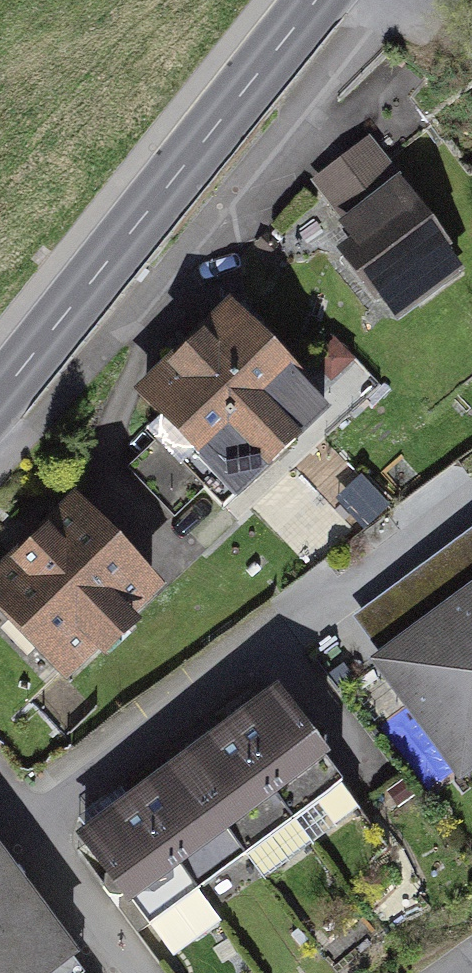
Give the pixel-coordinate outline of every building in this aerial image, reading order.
[(400,316),(465,271),(372,139),(307,184),(400,316)] [(238,499),(335,408),(231,298),(135,389),(238,499)] [(164,585),(82,503),(0,584),(0,611),(69,680),(164,585)] [(471,770),(471,526),(347,615),(376,655),(368,660),(456,782),(471,770)] [(215,724),(289,821),(335,786),(261,689),(215,724)] [(170,759),(243,856),(289,821),(215,724),(170,759)] [(124,794),(198,891),(243,856),(170,759),(124,794)] [(78,828),(152,925),(198,891),(124,794),(78,828)] [(3,850),(0,853),(0,925),(38,898),(3,850)] [(38,898),(0,925),(0,972),(34,972),(72,946),(38,898)]
